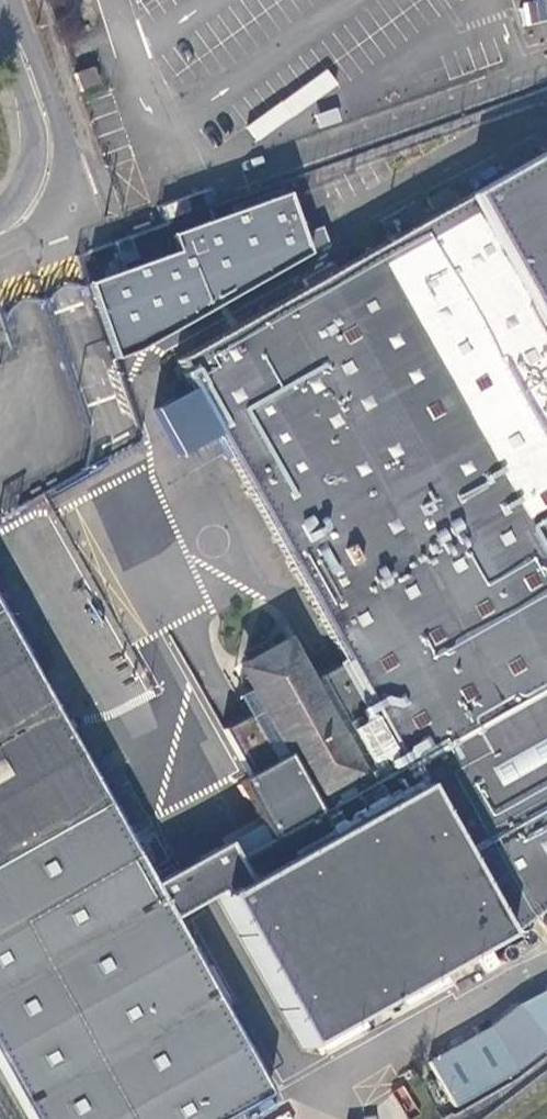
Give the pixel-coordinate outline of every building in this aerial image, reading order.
[(546,17),(546,0),(520,0),(524,22),(546,17)] [(93,76),(84,79),(81,85),(83,92),(88,97),(98,95),(101,86),(99,79),(93,76)] [(170,362),(339,667),(395,768),(402,765),(499,936),(546,901),(546,153),(170,362)] [(178,253),(88,285),(115,360),(134,354),(308,253),(289,194),(170,236),(178,253)] [(131,242),(114,247),(121,268),(137,263),(131,242)] [(28,1118),(222,1118),(264,1096),(168,924),(148,888),(0,623),(0,1068),(28,1118)] [(307,811),(361,783),(307,686),(283,642),(230,671),(256,718),(307,811)] [(395,768),(339,667),(307,686),(361,783),(307,811),(256,718),(248,724),(245,718),(219,733),(245,778),(238,783),(270,842),(233,860),(226,844),(148,888),(168,924),(217,896),(305,1051),(499,936),(402,765),(395,768)] [(431,1063),(458,1106),(546,1049),(546,989),(431,1063)]
